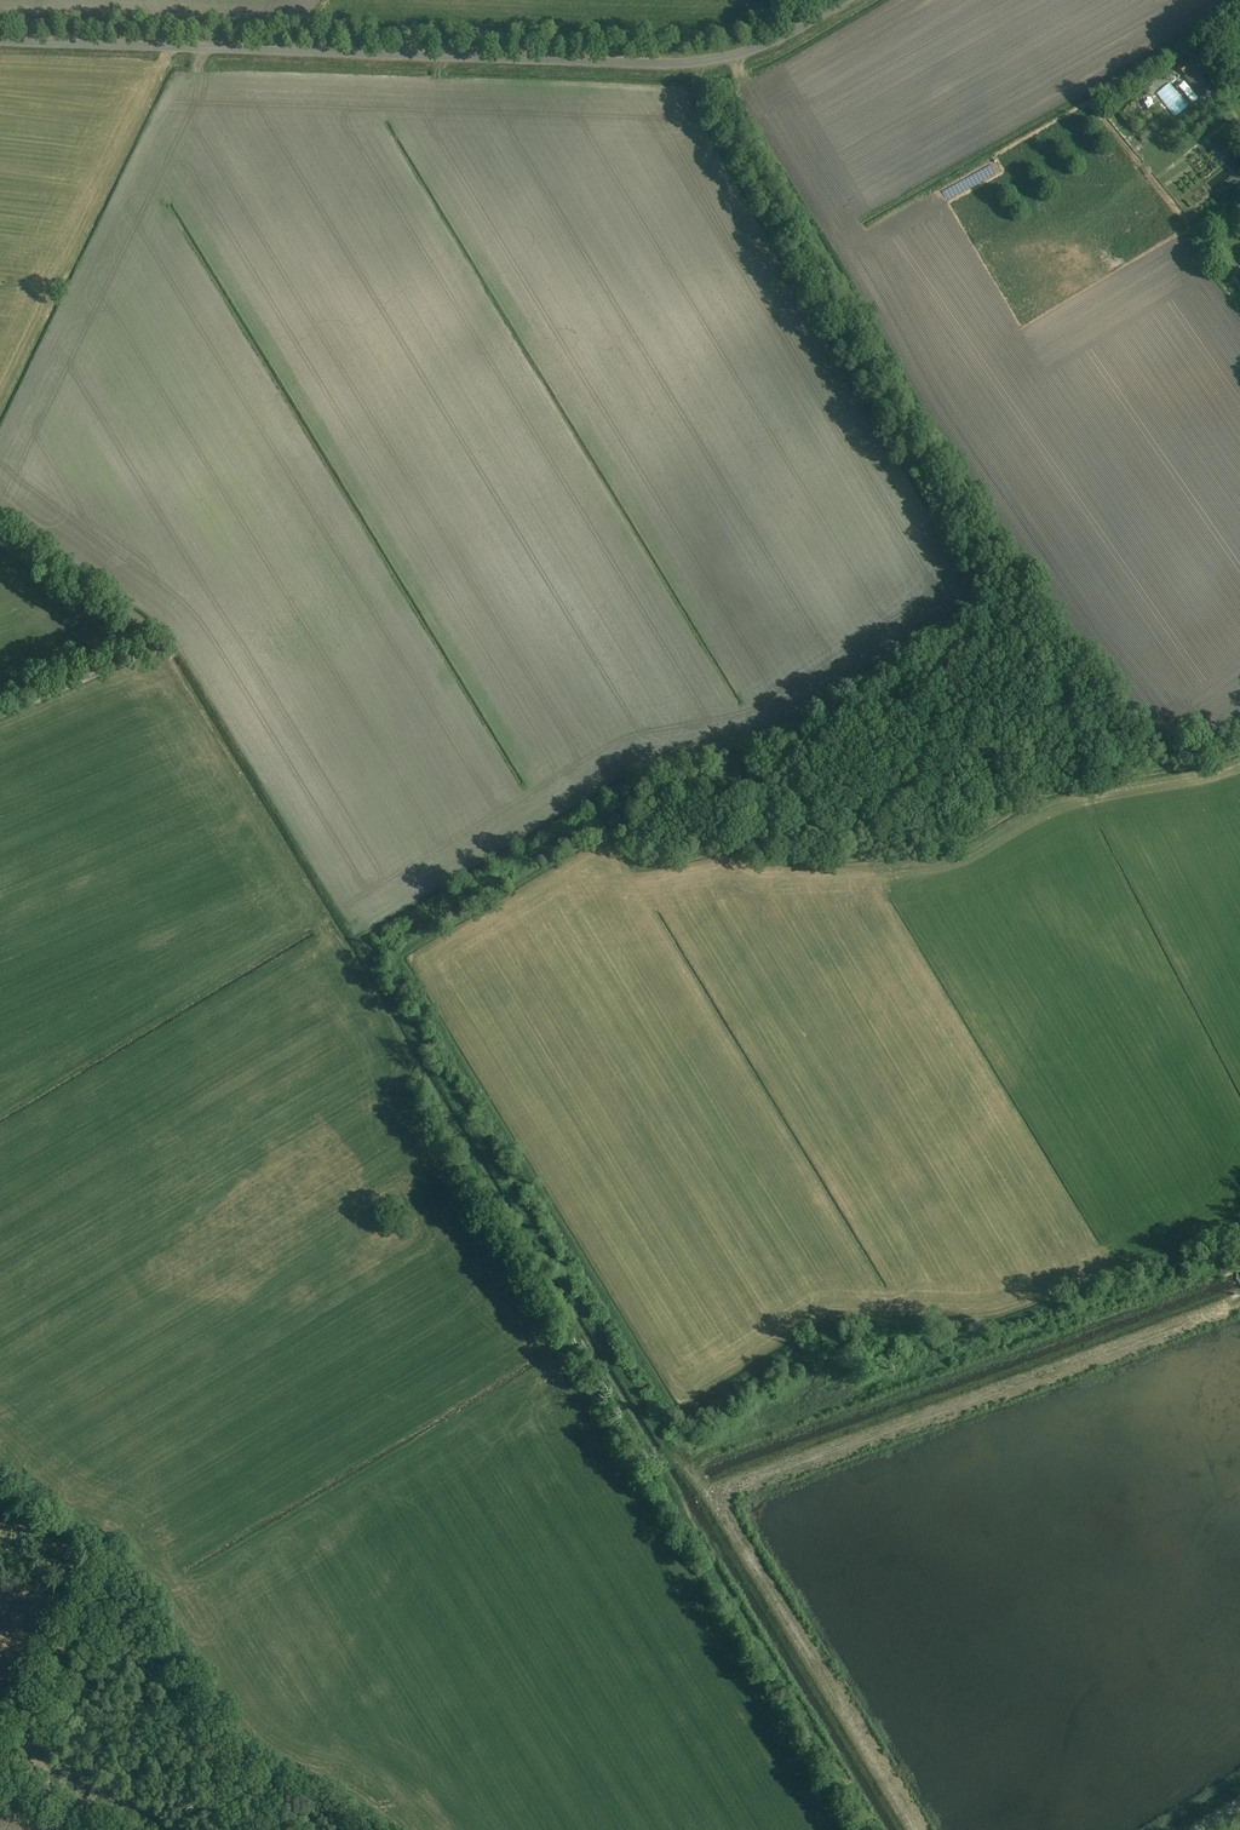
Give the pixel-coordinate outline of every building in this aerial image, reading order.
[(1211,89),(1188,60),(1178,68),(1201,97),(1211,89)] [(1224,176),(1218,168),(1205,177),(1210,185),(1224,176)]
